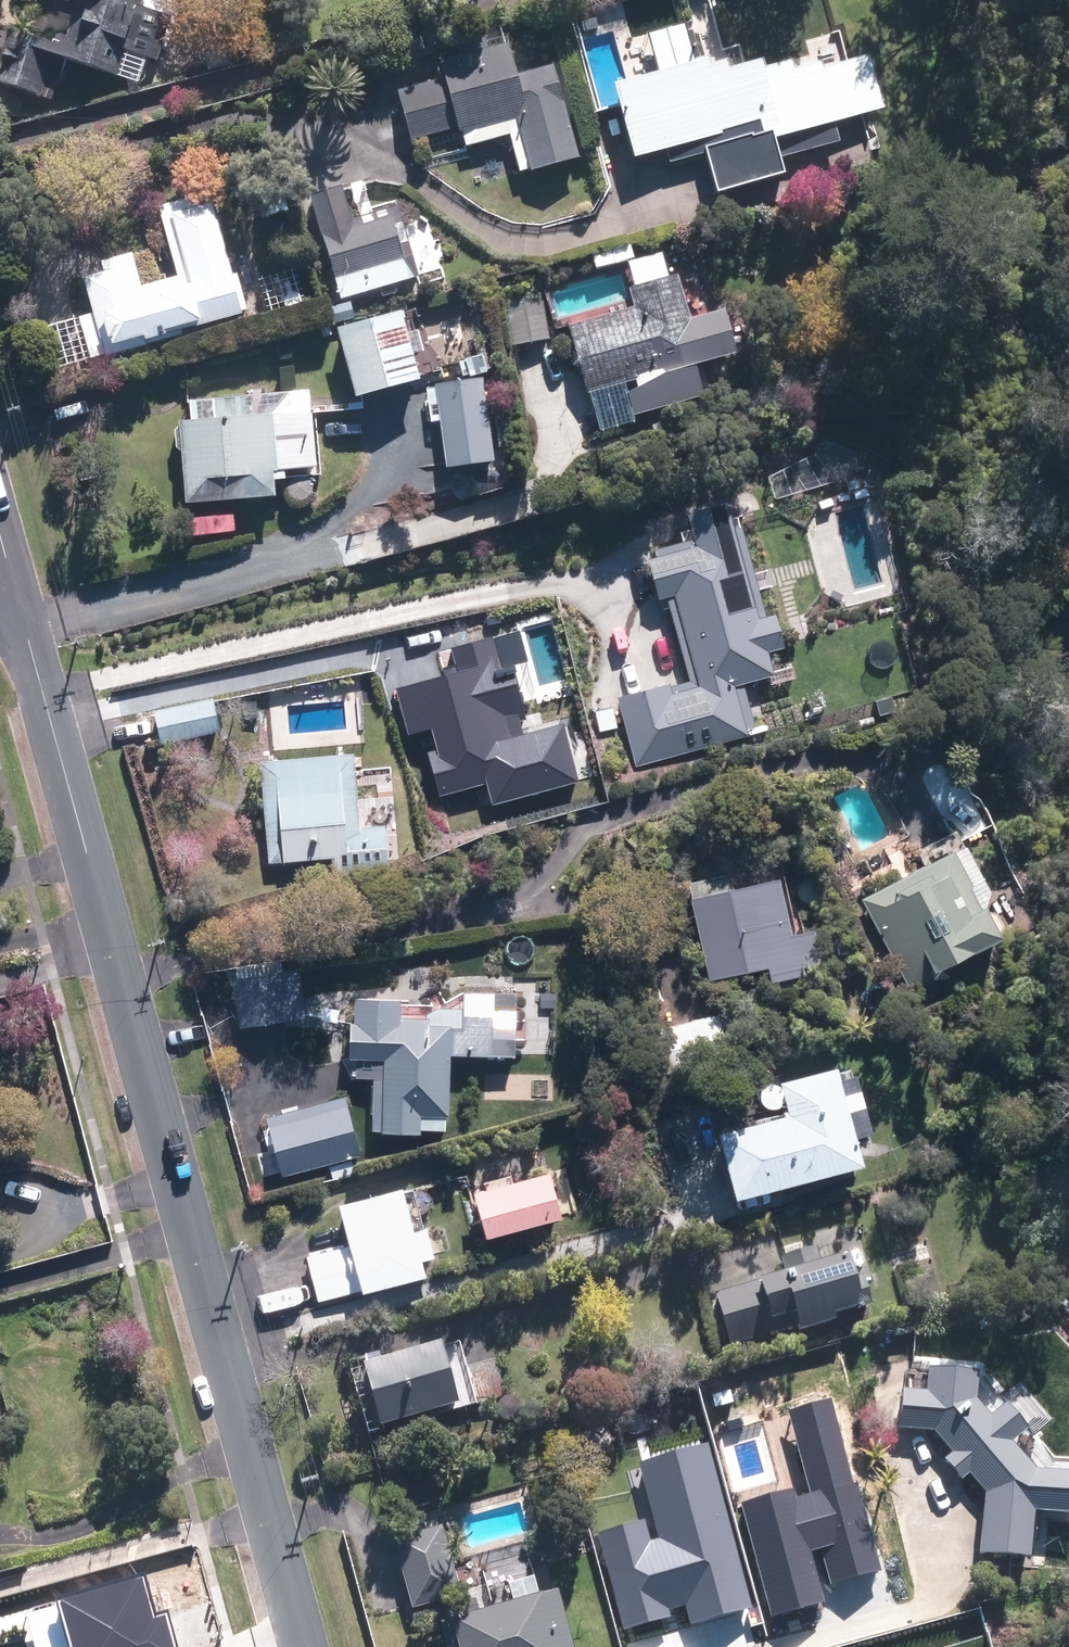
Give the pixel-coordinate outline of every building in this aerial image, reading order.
[(176,20),(148,11),(152,0),(52,0),(51,1),(80,10),(71,39),(64,36),(61,47),(12,32),(0,72),(0,84),(46,98),(57,60),(125,81),(133,54),(163,64),(176,20)] [(646,32),(658,75),(611,88),(631,159),(662,150),(666,166),(705,155),(717,198),(784,179),(779,163),(842,145),(836,122),(885,108),(871,57),(767,86),(762,67),(732,76),(728,61),(706,68),(704,62),(696,64),(684,21),(646,32)] [(588,163),(562,70),(525,80),(515,46),(487,54),(483,39),(462,44),(466,59),(448,64),(452,79),(402,93),(416,144),(465,130),(467,136),(468,136),(472,150),(516,138),(527,175),(538,171),(540,176),(588,163)] [(315,199),(346,303),(416,282),(400,228),(409,226),(404,208),(358,221),(348,189),(315,199)] [(250,317),(220,206),(205,211),(202,199),(164,209),(183,279),(148,289),(138,254),(106,263),(110,276),(90,281),(100,316),(84,320),(96,362),(112,358),(113,361),(155,349),(154,346),(177,340),(176,337),(250,317)] [(641,311),(574,329),(602,433),(680,412),(671,379),(726,365),(714,322),(700,326),(688,279),(636,293),(641,311)] [(554,342),(547,294),(510,300),(517,348),(554,342)] [(360,319),(355,304),(336,309),(340,325),(360,319)] [(347,337),(366,404),(431,386),(428,377),(456,370),(452,357),(445,359),(443,355),(424,361),(411,318),(347,337)] [(471,373),(453,378),(462,409),(479,404),(471,373)] [(490,415),(491,443),(524,441),(523,413),(490,415)] [(188,425),(194,509),(285,504),(284,486),(294,485),(293,476),(323,474),(320,416),(188,425)] [(237,520),(190,520),(190,540),(237,540),(237,520)] [(769,677),(762,652),(778,647),(770,617),(754,622),(728,530),(696,539),(699,550),(649,564),(660,606),(675,602),(701,696),(769,677)] [(228,737),(217,679),(156,691),(167,749),(228,737)] [(541,702),(517,704),(519,720),(542,719),(541,702)] [(365,764),(270,769),(274,868),(340,865),(341,876),(394,873),(392,831),(368,833),(365,764)] [(521,819),(507,820),(508,830),(522,829),(521,819)] [(1001,941),(950,849),(858,899),(909,992),(1001,941)] [(734,887),(731,874),(688,882),(708,982),(767,970),(770,983),(823,972),(814,930),(792,935),(780,877),(734,887)] [(312,1018),(306,967),(208,981),(212,1017),(243,1013),(245,1028),(312,1018)] [(460,1055),(523,1056),(524,991),(472,990),(472,1006),(434,1006),(434,1016),(411,1016),(411,998),(364,997),(363,1021),(359,1020),(358,1058),(381,1059),(380,1132),(429,1133),(429,1129),(453,1130),(453,1116),(459,1116),(460,1055)] [(868,1134),(850,1065),(708,1101),(733,1200),(860,1167),(853,1138),(868,1134)] [(350,1095),(272,1116),(288,1176),(367,1155),(350,1095)] [(360,1173),(356,1160),(328,1167),(332,1181),(360,1173)] [(562,1171),(485,1191),(497,1237),(574,1217),(562,1171)] [(413,1187),(349,1204),(360,1244),(312,1256),(324,1301),(372,1288),(373,1293),(437,1276),(433,1260),(445,1257),(437,1227),(425,1230),(413,1187)] [(856,1314),(842,1261),(816,1268),(811,1249),(782,1257),(787,1276),(717,1295),(731,1348),(794,1331),(796,1336),(831,1327),(830,1321),(856,1314)] [(381,1398),(389,1429),(509,1397),(500,1362),(471,1369),(464,1342),(390,1362),(389,1355),(357,1363),(367,1402),(381,1398)] [(806,1473),(864,1448),(844,1404),(787,1430),(806,1473)] [(924,1506),(912,1493),(823,1574),(864,1620),(969,1525),(940,1492),(924,1506)] [(449,1527),(400,1541),(418,1611),(468,1598),(449,1527)] [(568,1594),(461,1622),(461,1625),(448,1628),(453,1646),(582,1646),(568,1594)]
